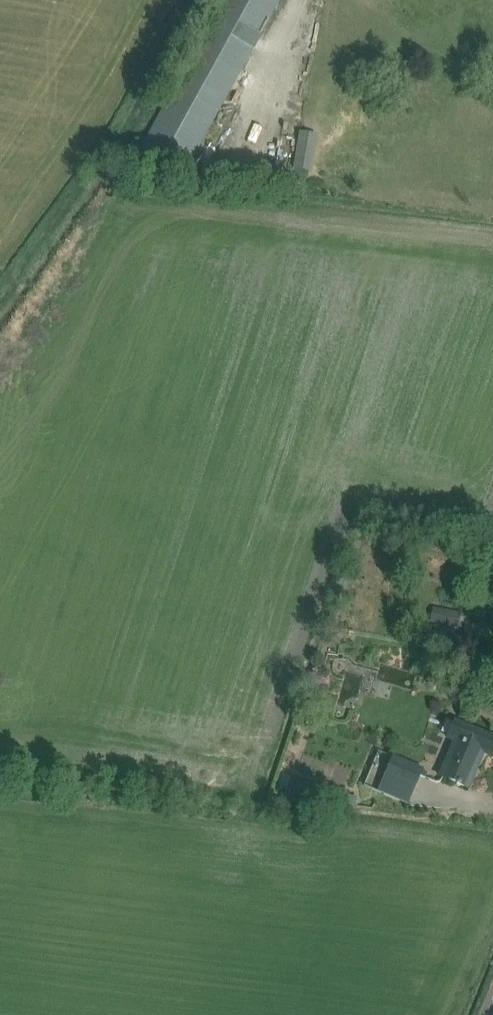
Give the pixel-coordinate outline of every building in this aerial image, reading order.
[(139,153),(183,178),(280,0),(225,0),(139,153)] [(326,171),(331,136),(313,133),(307,167),(326,171)] [(430,623),(458,629),(461,613),(433,608),(430,623)] [(461,785),(468,788),(480,761),(478,760),(481,753),(492,758),(492,757),(489,755),(492,747),(492,738),(482,733),(456,722),(448,741),(454,744),(440,778),(460,787),(461,785)] [(395,760),(387,780),(415,791),(423,772),(395,760)] [(332,794),(330,806),(354,809),(356,797),(347,796),(333,794),(332,794)]
